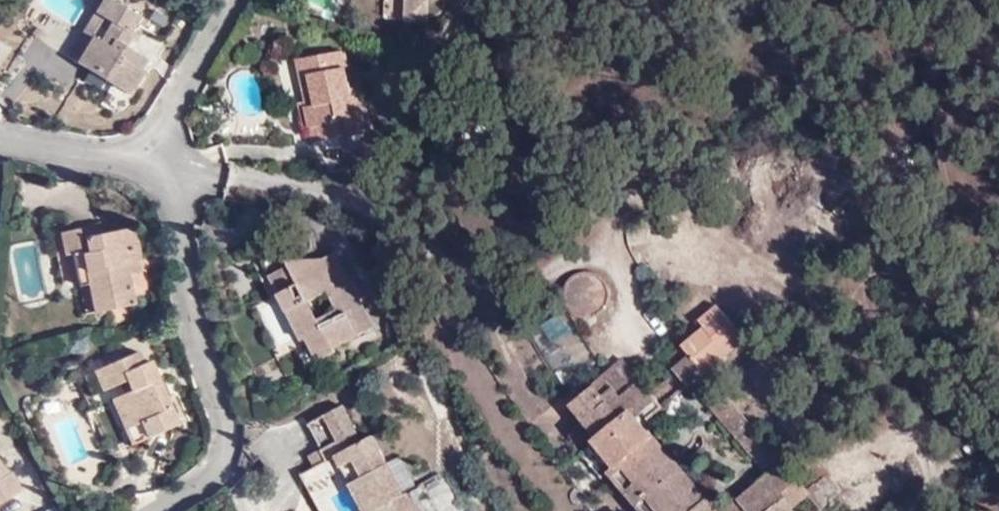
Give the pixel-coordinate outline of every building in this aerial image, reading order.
[(67,56),(77,62),(95,33),(92,30),(110,0),(99,0),(67,56)] [(77,62),(114,85),(121,74),(132,82),(142,67),(148,57),(124,43),(141,14),(119,0),(110,0),(92,30),(95,33),(77,62)] [(412,10),(431,11),(440,8),(446,0),(412,0),(412,10)] [(324,120),(328,134),(364,127),(359,103),(346,43),(300,51),(304,69),(314,67),(320,99),(309,101),(313,122),(324,120)] [(121,74),(114,85),(130,94),(146,70),(142,67),(132,82),(121,74)] [(304,69),(302,69),(309,101),(320,99),(314,67),(304,69)] [(359,103),(364,127),(378,124),(373,101),(359,103)] [(313,122),(316,137),(328,134),(324,120),(313,122)] [(109,233),(107,222),(86,226),(87,237),(109,233)] [(88,253),(94,283),(96,297),(137,290),(134,269),(145,267),(138,229),(110,234),(109,233),(87,237),(86,226),(63,230),(67,257),(78,255),(88,253)] [(289,256),(289,261),(299,280),(277,290),(301,336),(305,334),(317,357),(336,348),(334,343),(372,324),(335,250),(321,256),(289,256)] [(94,283),(88,253),(78,255),(83,284),(94,283)] [(289,261),(268,272),(277,290),(299,280),(289,261)] [(604,274),(567,274),(566,313),(604,313),(604,274)] [(98,311),(139,303),(137,290),(96,297),(98,311)] [(718,299),(695,317),(700,322),(667,351),(677,362),(688,376),(660,400),(649,387),(626,360),(607,375),(602,370),(570,397),(599,432),(594,437),(641,494),(636,498),(647,510),(788,510),(787,509),(798,501),(792,491),(805,481),(709,366),(747,333),(718,299)] [(134,389),(122,394),(134,423),(143,419),(150,435),(181,422),(154,359),(146,361),(141,350),(96,367),(105,389),(130,379),(134,389)] [(688,376),(677,362),(649,387),(660,400),(688,376)] [(114,397),(133,442),(150,435),(143,419),(134,423),(122,394),(114,397)] [(325,442),(351,428),(339,408),(309,424),(320,445),(325,442)] [(373,435),(358,442),(351,428),(325,442),(333,456),(340,469),(354,461),(381,510),(413,510),(373,435)] [(333,456),(325,442),(320,445),(316,447),(304,455),(310,467),(319,462),(333,456)] [(25,488),(14,469),(10,471),(0,455),(0,503),(25,488)] [(340,469),(348,483),(360,507),(362,510),(381,510),(354,461),(340,469)] [(326,496),(333,491),(319,462),(310,467),(297,474),(316,510),(335,510),(326,496)]
